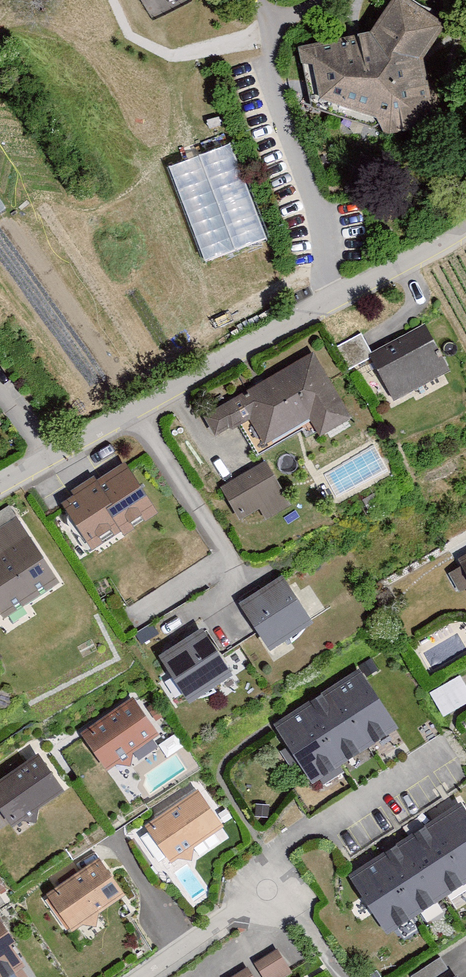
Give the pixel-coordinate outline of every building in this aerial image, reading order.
[(297,46),(311,105),(386,132),(434,122),(423,58),(445,24),(411,0),(391,0),(371,31),(297,46)] [(202,261),(266,240),(233,142),(169,163),(202,261)] [(430,328),(372,359),(396,404),(454,373),(430,328)] [(316,424),(325,440),(357,422),(318,355),(206,420),(219,443),(253,423),(269,451),(316,424)] [(61,505),(91,552),(155,512),(125,465),(61,505)] [(270,465),(224,492),(244,525),(267,512),(272,522),(296,508),(270,465)] [(10,621),(64,585),(20,519),(0,532),(0,606),(10,621)] [(238,605),(270,654),(313,625),(281,577),(238,605)] [(158,658),(189,707),(233,679),(201,630),(158,658)] [(319,787),(403,731),(363,672),(279,728),(319,787)] [(465,703),(465,684),(462,675),(430,691),(442,715),(465,703)] [(165,739),(138,702),(86,739),(113,776),(165,739)] [(18,834),(69,796),(42,760),(0,790),(0,810),(18,834)] [(230,831),(203,793),(149,830),(176,868),(230,831)] [(352,877),(392,937),(465,889),(465,808),(463,804),(352,877)] [(103,860),(50,899),(78,938),(131,900),(103,860)] [(16,952),(22,948),(0,915),(0,976),(32,976),(16,952)] [(258,968),(263,976),(294,976),(280,954),(258,968)] [(448,969),(441,959),(414,976),(436,976),(448,969)]
